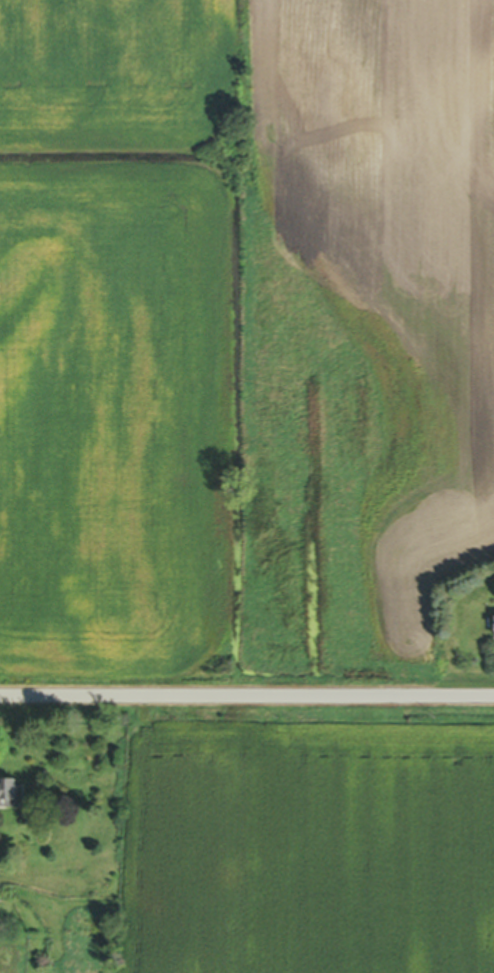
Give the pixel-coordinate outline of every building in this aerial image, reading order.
[(26,810),(26,783),(0,783),(0,810),(26,810)]
